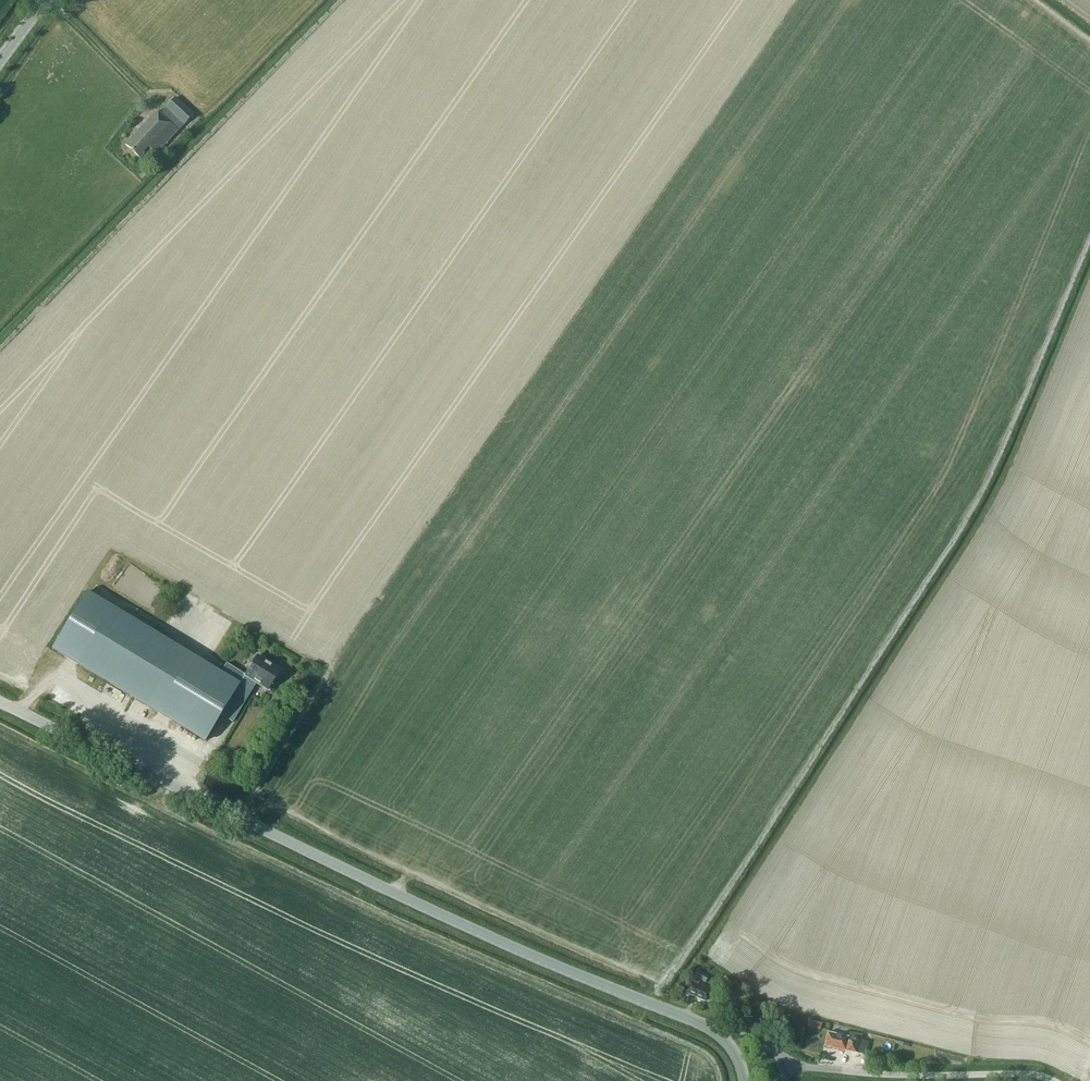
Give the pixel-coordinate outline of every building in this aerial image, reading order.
[(194,113),(176,96),(161,112),(158,110),(141,129),(142,130),(128,145),(140,156),(150,145),(158,153),(194,113)] [(87,592),(53,648),(206,741),(221,715),(240,684),(220,672),(87,592)] [(221,715),(233,722),(256,682),(270,691),(282,671),(258,656),(247,674),(227,662),(220,672),(240,684),(221,715)] [(64,682),(52,693),(60,701),(72,690),(64,682)] [(700,980),(705,982),(709,975),(697,970),(693,977),(695,977),(694,978),(692,977),(685,992),(705,1001),(712,987),(700,982),(700,980)] [(727,998),(747,1008),(752,997),(732,987),(727,998)] [(810,1019),(808,1026),(815,1028),(817,1021),(810,1019)] [(870,1041),(863,1040),(829,1031),(826,1045),(867,1055),(870,1041)]
